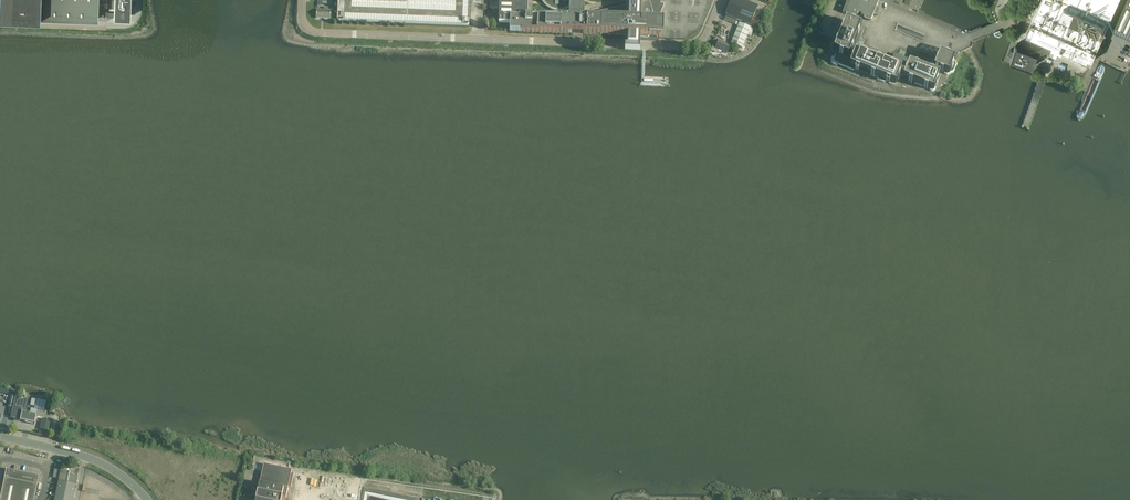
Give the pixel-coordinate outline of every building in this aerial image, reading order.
[(103,17),(103,3),(97,3),(97,0),(0,0),(0,13),(44,14),(103,17)] [(113,17),(129,18),(130,0),(114,0),(113,17)] [(337,19),(337,20),(338,20),(338,21),(339,21),(467,26),(468,26),(468,25),(469,25),(469,24),(470,0),(338,0),(337,19)] [(499,23),(510,23),(510,31),(523,31),(523,32),(625,35),(625,51),(640,51),(640,37),(647,37),(648,36),(650,37),(663,38),(663,37),(664,22),(663,22),(652,21),(652,20),(652,17),(652,15),(653,15),(652,11),(653,11),(651,11),(651,10),(651,9),(651,8),(650,8),(650,7),(649,4),(649,2),(642,4),(642,0),(627,0),(626,7),(590,14),(591,20),(584,19),(585,0),(570,0),(569,8),(569,19),(532,17),(532,16),(527,16),(527,15),(528,0),(499,0),(499,23)] [(544,1),(547,4),(550,7),(553,8),(556,9),(559,9),(562,9),(565,8),(568,7),(568,8),(569,8),(570,0),(544,0),(544,1)] [(750,25),(757,7),(740,0),(732,0),(725,15),(750,25)] [(842,13),(856,18),(858,13),(864,16),(863,17),(864,19),(869,21),(871,20),(873,15),(875,16),(878,15),(880,10),(879,8),(876,7),(879,0),(847,0),(842,13)] [(1027,33),(1047,42),(1049,43),(1052,44),(1051,46),(1050,50),(1060,55),(1063,49),(1091,62),(1118,0),(1041,0),(1027,33)] [(1113,31),(1129,38),(1129,0),(1126,0),(1113,31)] [(316,18),(331,19),(331,11),(328,11),(328,8),(324,8),(324,11),(317,11),(316,18)] [(831,60),(831,61),(831,62),(831,63),(832,64),(832,65),(833,65),(834,66),(837,67),(838,64),(852,70),(853,70),(854,68),(878,77),(877,80),(885,83),(886,80),(894,83),(895,83),(897,78),(897,77),(898,75),(905,77),(904,78),(915,83),(915,84),(922,87),(923,86),(929,88),(930,91),(932,92),(935,91),(935,89),(934,86),(938,77),(937,77),(936,76),(938,70),(944,73),(944,74),(947,76),(954,73),(957,65),(954,59),(951,57),(950,59),(948,58),(951,52),(948,50),(945,57),(941,55),(940,55),(939,56),(934,70),(909,60),(894,54),(892,59),(857,45),(858,43),(859,43),(860,43),(860,42),(860,41),(860,40),(859,40),(862,33),(862,32),(862,31),(861,31),(860,31),(861,27),(860,26),(846,20),(845,21),(833,51),(834,52),(843,55),(842,58),(836,55),(834,59),(832,57),(831,59),(831,60)] [(731,44),(742,48),(750,28),(739,23),(731,44)] [(716,39),(712,47),(727,53),(730,45),(716,39)] [(1010,49),(1008,54),(1011,55),(1010,58),(1009,60),(1031,68),(1035,57),(1037,53),(1050,50),(1051,46),(1049,45),(1049,43),(1047,42),(1032,50),(1030,49),(1030,50),(1014,45),(1013,50),(1010,49)] [(34,408),(35,401),(15,397),(13,408),(10,418),(20,420),(20,421),(35,424),(37,415),(36,415),(30,413),(22,412),(22,410),(29,411),(30,407),(31,407),(32,407),(34,408)] [(42,419),(39,430),(42,430),(41,436),(47,437),(48,432),(50,422),(50,421),(42,419)] [(256,499),(282,499),(283,497),(286,498),(288,486),(291,487),(294,475),(291,474),(292,470),(264,464),(256,499)] [(0,498),(0,499),(34,499),(37,486),(39,477),(34,476),(34,475),(22,472),(21,473),(6,470),(0,498)] [(68,472),(60,470),(58,481),(66,482),(68,474),(68,472)] [(68,483),(68,482),(70,475),(69,475),(70,472),(68,471),(68,472),(68,474),(66,482),(66,483),(58,481),(58,482),(54,499),(72,499),(75,485),(76,485),(68,483)] [(68,482),(68,483),(76,484),(77,476),(70,475),(68,482)]
